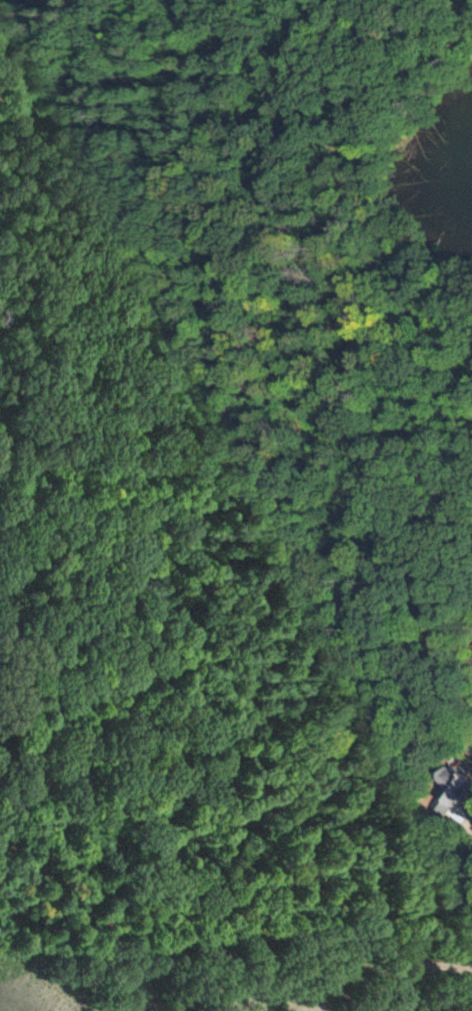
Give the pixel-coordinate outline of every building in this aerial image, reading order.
[(471,787),(471,781),(451,762),(434,780),(441,787),(434,795),(450,810),(471,787)]
